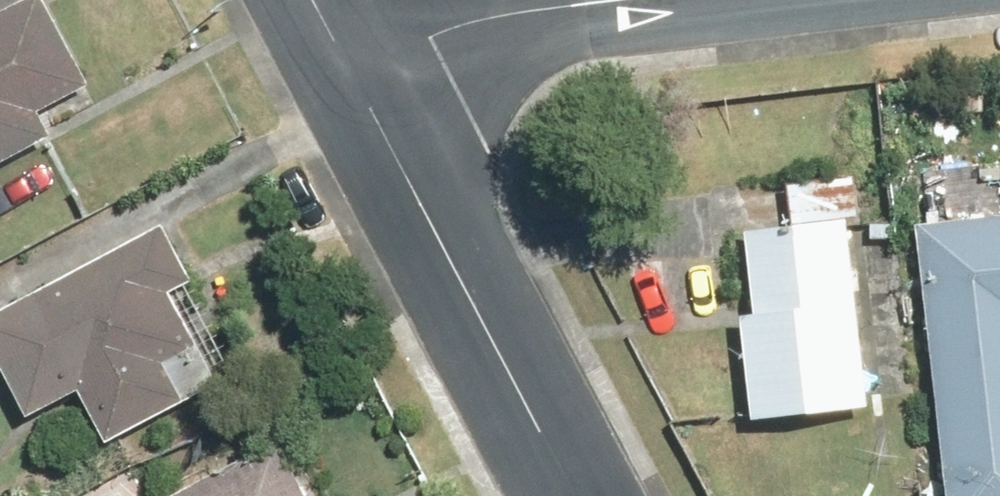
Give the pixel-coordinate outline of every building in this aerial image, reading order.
[(96,84),(52,0),(36,0),(0,19),(0,171),(63,138),(48,109),(96,84)] [(856,218),(756,227),(763,305),(750,306),(760,416),(872,406),(856,218)] [(929,226),(957,495),(999,495),(999,219),(929,226)] [(202,276),(175,225),(0,319),(0,343),(40,419),(90,392),(119,445),(197,403),(174,361),(206,343),(178,290),(202,276)] [(292,443),(189,495),(319,495),(292,443)]
